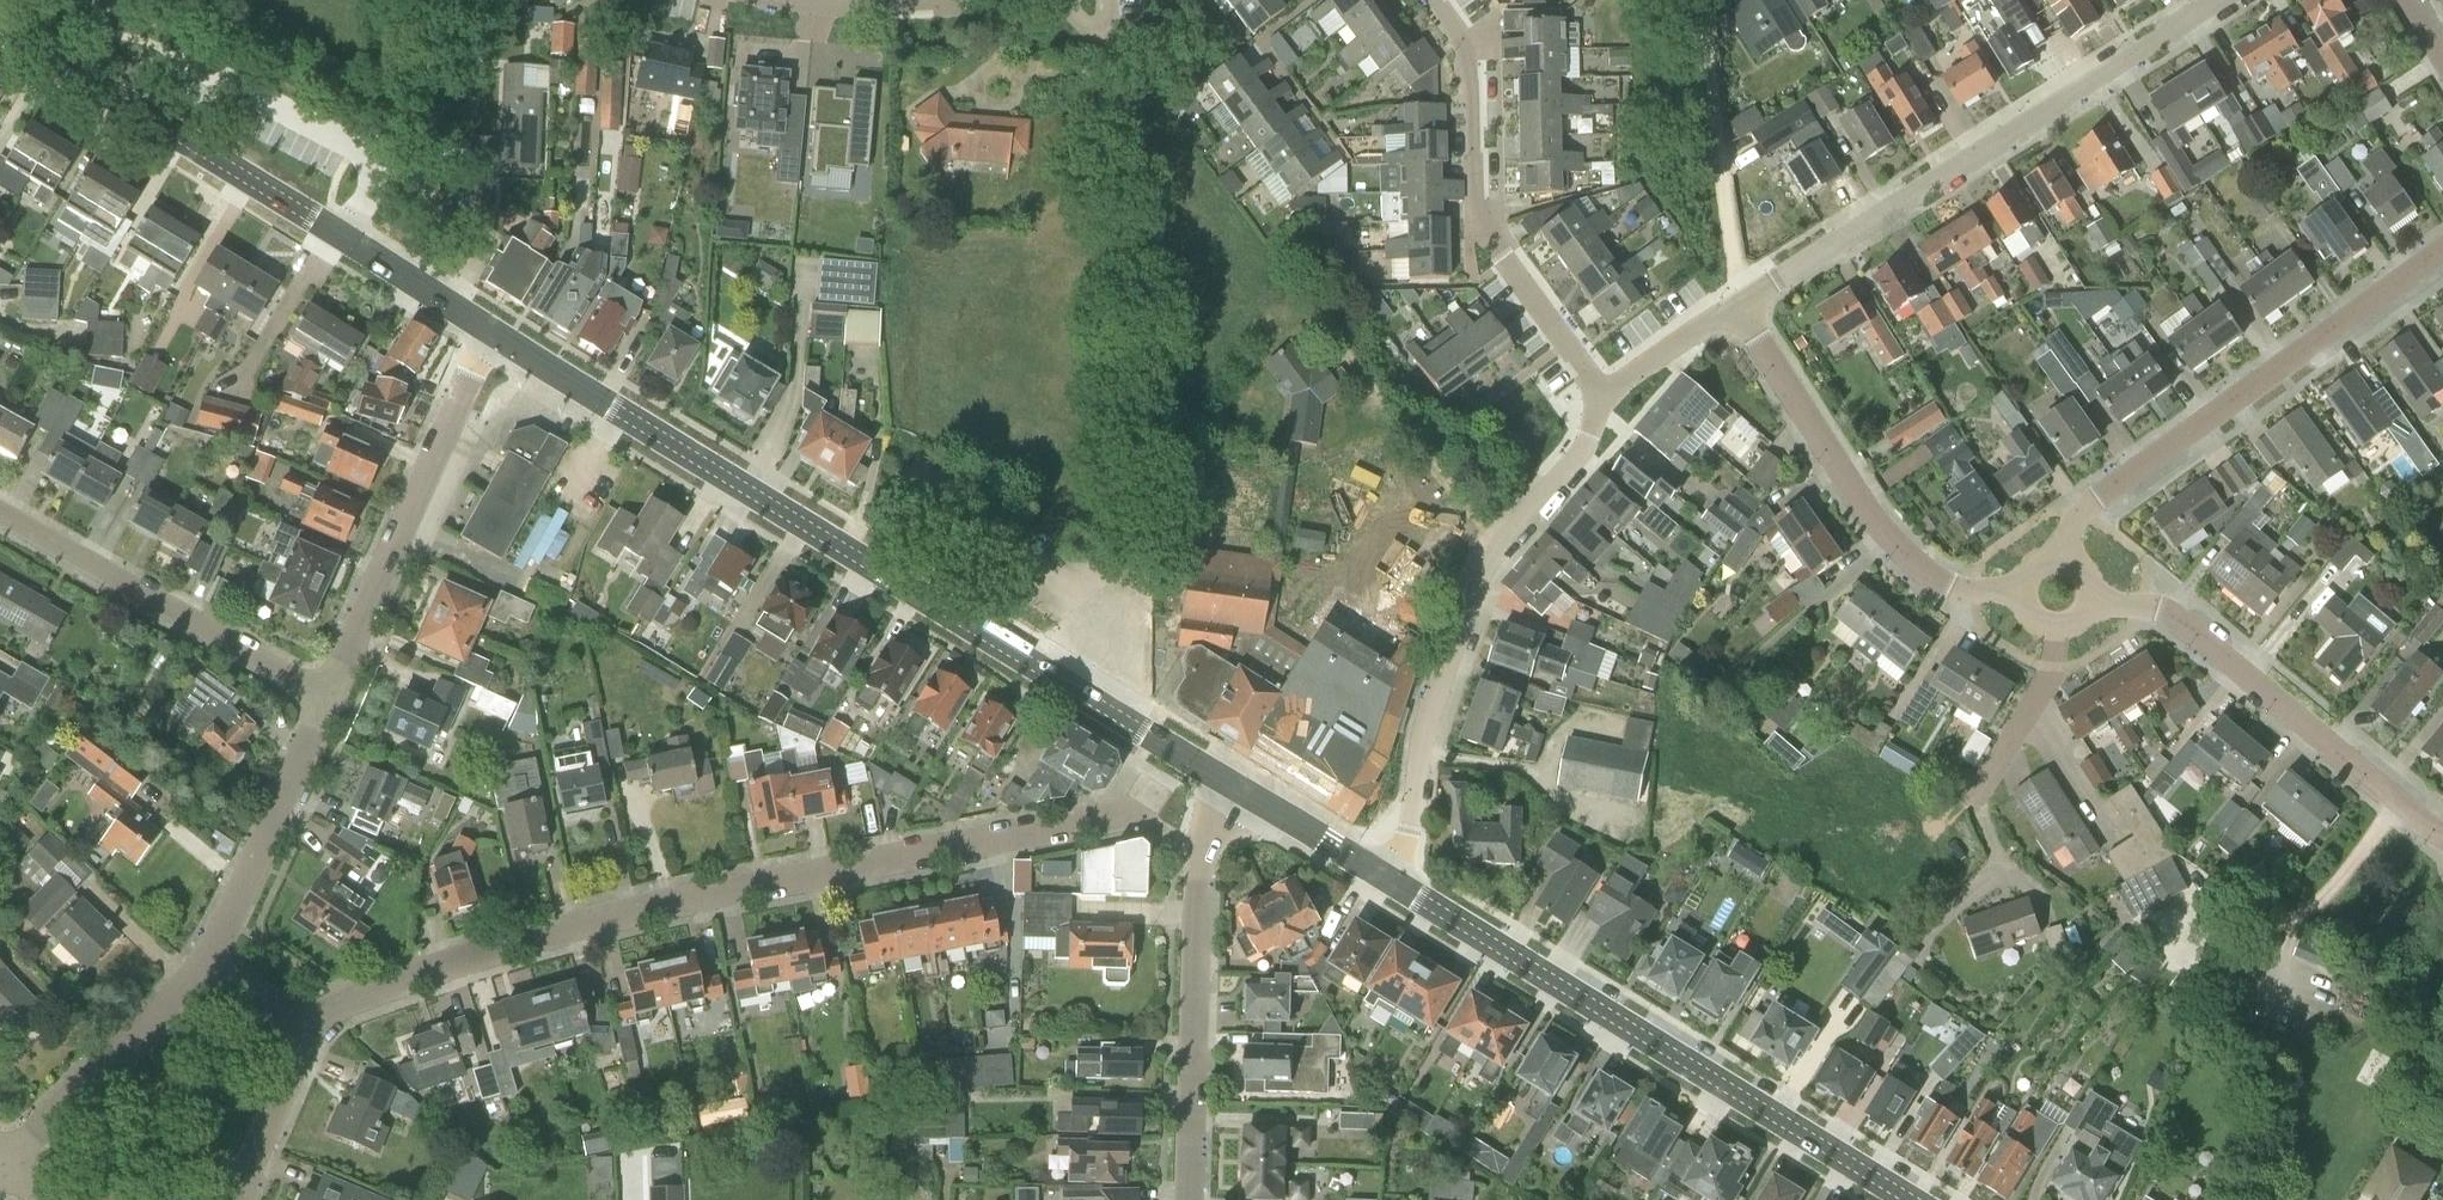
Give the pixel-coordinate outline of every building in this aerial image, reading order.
[(1233,12),(1249,0),(1224,0),(1233,12)] [(1233,12),(1250,35),(1282,12),(1273,0),(1249,0),(1233,12)] [(1344,27),(1376,3),(1374,0),(1331,0),(1309,17),(1315,25),(1333,12),(1344,27)] [(1807,42),(1807,40),(1805,37),(1804,38),(1799,31),(1799,30),(1808,24),(1793,0),(1789,0),(1783,4),(1780,0),(1757,0),(1733,15),(1758,57),(1784,41),(1790,51),(1794,53),(1800,52),(1804,50),(1807,46),(1807,42)] [(1808,20),(1829,7),(1824,0),(1795,0),(1808,20)] [(1941,9),(1956,0),(1936,0),(1941,9)] [(1995,9),(1986,15),(1981,7),(1965,17),(1974,32),(1980,29),(2010,77),(2037,61),(2017,29),(2021,27),(2015,18),(2028,10),(2022,0),(1989,0),(1995,9)] [(2050,3),(2072,39),(2099,22),(2087,2),(2091,0),(2048,0),(2050,3)] [(2122,8),(2135,0),(2116,0),(2122,8)] [(2303,7),(2316,28),(2313,30),(2324,48),(2319,52),(2327,65),(2346,53),(2338,41),(2354,32),(2344,15),(2346,14),(2338,0),(2315,0),(2303,7)] [(1333,69),(1334,71),(1393,27),(1376,3),(1344,27),(1355,42),(1333,58),(1338,65),(1333,69)] [(1942,16),(1953,34),(1964,27),(1953,10),(1942,16)] [(1501,41),(1501,51),(1563,50),(1562,20),(1522,22),(1523,40),(1501,41)] [(2270,28),(2257,36),(2291,88),(2303,81),(2289,59),(2300,52),(2281,21),(2278,23),(2276,21),(2269,26),(2270,28)] [(551,37),(551,46),(550,55),(572,56),(573,25),(551,24),(551,37)] [(1367,57),(1378,73),(1379,74),(1411,50),(1410,49),(1393,27),(1334,71),(1339,78),(1367,57)] [(1907,38),(1923,64),(1937,55),(1921,29),(1907,38)] [(2291,88),(2257,36),(2245,44),(2244,42),(2238,46),(2239,48),(2235,50),(2254,81),(2265,74),(2279,95),(2291,88)] [(724,40),(708,39),(705,67),(721,69),(724,40)] [(574,94),(594,96),(599,43),(578,41),(574,94)] [(1379,74),(1378,73),(1371,78),(1377,86),(1390,76),(1402,92),(1408,87),(1415,97),(1436,96),(1435,68),(1439,65),(1421,41),(1410,49),(1411,50),(1379,74)] [(1945,80),(1962,107),(1993,88),(1978,63),(1985,59),(1975,43),(1959,53),(1967,66),(1945,80)] [(692,52),(672,48),(671,53),(645,47),(637,81),(674,89),(673,95),(697,100),(703,70),(689,67),(692,52)] [(1523,60),(1524,78),(1524,79),(1557,78),(1563,78),(1563,50),(1501,51),(1502,60),(1523,60)] [(1290,51),(1279,60),(1285,69),(1297,60),(1290,51)] [(1896,82),(1878,53),(1858,65),(1885,108),(1891,104),(1912,138),(1920,134),(1924,136),(1934,130),(1934,125),(1937,123),(1908,75),(1896,82)] [(1204,82),(1222,106),(1254,82),(1255,82),(1272,69),(1266,61),(1248,74),(1236,58),(1204,82)] [(622,64),(603,63),(599,131),(618,133),(622,64)] [(2178,82),(2200,117),(2217,106),(2247,154),(2276,137),(2261,113),(2247,122),(2240,113),(2241,112),(2232,97),(2226,100),(2206,68),(2193,76),(2192,73),(2178,82)] [(497,148),(497,168),(536,169),(541,70),(505,69),(502,148),(497,148)] [(736,131),(755,132),(781,135),(779,149),(800,151),(803,112),(790,111),(791,98),(786,97),(788,74),(742,70),(740,86),(735,85),(733,107),(738,108),(736,131)] [(2360,77),(2341,88),(2351,104),(2378,88),(2368,72),(2360,77)] [(1517,78),(1518,107),(1589,105),(1589,97),(1558,97),(1557,78),(1524,79),(1524,78),(1517,78)] [(834,90),(811,88),(807,128),(812,128),(808,176),(825,178),(826,171),(851,173),(853,150),(861,151),(862,132),(869,133),(874,82),(852,80),(850,101),(833,100),(834,90)] [(1222,106),(1239,129),(1271,105),(1272,105),(1279,100),(1289,92),(1283,84),(1265,97),(1255,82),(1254,82),(1222,106)] [(2182,128),(2200,117),(2178,82),(2165,90),(2166,93),(2154,100),(2175,132),(2168,136),(2178,152),(2192,143),(2182,128)] [(1840,110),(1825,87),(1808,98),(1822,121),(1840,110)] [(2355,105),(2369,126),(2393,111),(2379,90),(2355,105)] [(1284,105),(1294,99),(1289,92),(1279,100),(1284,105)] [(952,162),(953,156),(973,158),(973,163),(1009,166),(1010,148),(1025,150),(1027,123),(953,117),(939,97),(912,116),(921,129),(915,133),(925,147),(919,151),(935,174),(952,162)] [(1762,128),(1755,133),(1769,156),(1790,143),(1799,158),(1786,166),(1806,199),(1841,177),(1821,145),(1829,139),(1816,118),(1805,101),(1762,128)] [(1239,129),(1256,152),(1288,128),(1289,129),(1306,115),(1300,107),(1283,120),(1272,105),(1271,105),(1239,129)] [(1518,107),(1518,136),(1559,135),(1558,117),(1580,116),(1580,107),(1589,106),(1589,105),(1518,107)] [(2274,105),(2261,113),(2276,137),(2307,117),(2299,105),(2280,116),(2274,105)] [(1382,138),(1404,137),(1404,136),(1444,135),(1443,106),(1398,107),(1398,127),(1381,128),(1382,138)] [(1871,108),(1843,125),(1865,162),(1893,146),(1871,108)] [(29,181),(54,140),(29,125),(4,166),(0,172),(0,180),(9,185),(14,178),(25,185),(29,181)] [(1256,152),(1273,175),(1305,151),(1306,151),(1323,139),(1317,130),(1300,143),(1289,129),(1288,128),(1256,152)] [(2083,150),(2075,156),(2083,168),(2076,172),(2091,196),(2106,186),(2107,188),(2136,169),(2110,128),(2081,146),(2083,150)] [(2426,162),(2442,186),(2442,137),(2437,129),(2420,141),(2432,157),(2426,162)] [(1382,166),(1399,165),(1445,163),(1444,135),(1404,136),(1404,137),(1404,154),(1382,155),(1382,166)] [(1518,136),(1519,165),(1582,163),(1581,153),(1559,154),(1559,135),(1518,136)] [(54,140),(29,181),(39,187),(31,199),(44,207),(52,195),(54,196),(79,155),(54,140)] [(2224,149),(2198,165),(2209,182),(2235,166),(2224,149)] [(2417,212),(2390,176),(2398,170),(2382,150),(2364,164),(2370,174),(2379,186),(2365,197),(2390,232),(2417,212)] [(1305,151),(1273,175),(1290,198),(1340,161),(1334,153),(1317,166),(1306,151),(1305,151)] [(641,159),(622,157),(618,192),(637,194),(641,159)] [(2187,158),(2170,169),(2186,195),(2203,184),(2187,158)] [(2302,166),(2300,168),(2317,193),(2333,183),(2314,158),(2302,166)] [(2325,169),(2343,193),(2356,184),(2339,159),(2325,169)] [(57,221),(82,236),(115,183),(109,179),(113,174),(95,163),(91,168),(90,167),(65,208),(57,221)] [(1399,165),(1400,194),(1462,192),(1462,182),(1439,183),(1439,164),(1445,164),(1445,163),(1399,165)] [(1582,163),(1519,165),(1520,194),(1566,193),(1566,173),(1582,172),(1582,163)] [(1316,195),(1346,195),(1345,164),(1316,185),(1316,195)] [(471,167),(471,204),(490,205),(490,167),(471,167)] [(2054,167),(2029,183),(2049,215),(2058,209),(2068,225),(2083,216),(2073,200),(2074,199),(2054,167)] [(2167,168),(2150,178),(2163,201),(2180,191),(2181,191),(2167,168)] [(2238,186),(2281,246),(2295,236),(2252,176),(2238,186)] [(115,183),(82,236),(104,249),(112,237),(115,238),(140,198),(115,183)] [(1644,191),(1639,183),(1615,190),(1617,199),(1622,204),(1632,201),(1644,191)] [(2184,198),(2180,191),(2163,201),(2158,204),(2163,211),(2184,198)] [(1381,223),(1408,222),(1408,221),(1440,222),(1440,221),(1440,203),(1462,202),(1462,192),(1400,194),(1381,195),(1381,223)] [(2021,233),(2032,249),(2046,241),(2015,192),(2003,199),(1999,198),(1993,202),(1992,207),(1990,208),(2010,240),(2021,233)] [(1294,198),(1296,221),(1327,219),(1326,196),(1294,198)] [(150,211),(126,252),(118,264),(141,278),(136,286),(138,287),(175,226),(169,222),(173,215),(154,203),(150,211)] [(2195,246),(2194,247),(2221,284),(2233,275),(2207,238),(2205,239),(2195,224),(2194,224),(2186,212),(2187,211),(2183,203),(2170,211),(2175,219),(2177,218),(2185,230),(2184,231),(2195,246)] [(2329,245),(2342,265),(2366,248),(2335,205),(2302,228),(2319,252),(2329,245)] [(1525,220),(1530,231),(1559,218),(1553,206),(1525,220)] [(1539,233),(1557,257),(1606,220),(1600,212),(1583,225),(1571,209),(1539,233)] [(1974,217),(1949,233),(1993,304),(2006,297),(1994,278),(1989,281),(1982,270),(1989,265),(1981,252),(1992,245),(1974,217)] [(1557,257),(1574,280),(1606,256),(1594,240),(1611,227),(1606,220),(1557,257)] [(2117,241),(2104,220),(2087,230),(2100,251),(2117,241)] [(480,280),(502,294),(543,229),(529,221),(515,245),(505,239),(480,280)] [(715,238),(747,241),(748,224),(717,221),(715,238)] [(1408,221),(1408,222),(1408,240),(1389,241),(1386,241),(1386,252),(1448,250),(1447,221),(1440,221),(1440,222),(1408,221)] [(175,226),(138,287),(149,294),(155,285),(166,292),(173,280),(175,281),(199,240),(175,226)] [(543,229),(502,294),(525,308),(550,267),(540,261),(555,237),(543,229)] [(1993,304),(1949,233),(1923,249),(1940,277),(1956,267),(1971,291),(1980,286),(1992,305),(1993,304)] [(636,318),(641,306),(612,288),(624,271),(628,236),(612,234),(607,284),(597,300),(602,303),(578,340),(605,357),(620,333),(625,336),(636,318)] [(2121,243),(2131,257),(2140,251),(2130,237),(2121,243)] [(2221,284),(2194,247),(2183,255),(2209,292),(2221,284)] [(529,310),(549,323),(590,256),(589,256),(577,249),(564,270),(557,265),(529,310)] [(1386,252),(1340,253),(1340,264),(1367,264),(1366,253),(1386,252),(1387,261),(1409,260),(1409,280),(1449,279),(1448,250),(1386,252)] [(2267,251),(2257,258),(2290,304),(2314,286),(2292,256),(2278,265),(2275,260),(2274,261),(2267,251)] [(192,330),(205,337),(245,270),(215,252),(194,287),(211,296),(204,308),(205,309),(192,330)] [(590,256),(549,323),(569,335),(597,290),(605,280),(606,257),(590,256)] [(693,287),(684,281),(682,285),(674,280),(679,259),(667,256),(656,306),(664,311),(657,325),(667,331),(660,344),(661,345),(648,366),(675,382),(696,347),(680,338),(688,325),(683,322),(688,313),(680,309),(693,287)] [(1574,280),(1591,303),(1640,266),(1634,258),(1617,271),(1606,256),(1574,280)] [(2021,267),(2035,292),(2049,284),(2034,258),(2021,267)] [(2290,304),(2257,258),(2256,259),(2263,269),(2254,275),(2258,280),(2243,291),(2264,322),(2290,304)] [(1889,270),(1875,279),(1890,301),(1889,304),(1892,309),(1895,310),(1897,313),(1911,304),(1919,317),(1925,326),(1933,339),(1956,325),(1958,324),(1942,299),(1942,300),(1932,306),(1924,293),(1904,261),(1900,263),(1897,262),(1890,267),(1889,270)] [(877,266),(855,264),(852,305),(873,307),(877,266)] [(1640,266),(1591,303),(1608,326),(1643,300),(1632,284),(1645,273),(1640,266)] [(9,287),(12,277),(0,270),(0,286),(9,287)] [(245,270),(205,337),(216,344),(228,323),(230,325),(238,312),(254,322),(274,287),(245,270)] [(23,286),(22,303),(58,305),(59,288),(23,286)] [(1958,290),(1942,299),(1958,324),(1973,314),(1958,290)] [(2112,308),(2123,300),(2118,291),(2066,294),(2086,323),(2109,307),(2111,309),(2112,308)] [(2136,291),(2123,300),(2135,315),(2147,306),(2136,291)] [(1384,306),(1375,294),(1363,303),(1372,315),(1384,306)] [(1851,294),(1822,312),(1832,329),(1822,335),(1830,349),(1862,330),(1873,348),(1884,368),(1904,356),(1871,303),(1861,309),(1851,294)] [(2192,296),(2181,303),(2218,355),(2243,338),(2221,307),(2207,317),(2192,296)] [(88,324),(87,341),(122,343),(123,324),(97,323),(99,306),(85,299),(72,321),(88,324)] [(2135,315),(2123,300),(2112,308),(2123,324),(2135,315)] [(58,305),(22,303),(21,319),(57,321),(58,305)] [(2218,355),(2181,303),(2181,304),(2192,319),(2183,326),(2187,332),(2171,343),(2193,373),(2218,355)] [(843,347),(844,347),(846,312),(845,312),(845,307),(811,304),(810,321),(844,324),(843,347)] [(1449,331),(1435,341),(1466,384),(1489,367),(1452,316),(1451,317),(1442,304),(1434,310),(1449,331)] [(278,392),(291,396),(335,324),(308,307),(290,337),(287,342),(302,352),(278,392)] [(1460,311),(1452,316),(1489,367),(1513,350),(1489,317),(1473,329),(1460,311)] [(846,312),(844,347),(879,349),(881,314),(846,312)] [(335,324),(291,396),(305,401),(328,361),(344,370),(362,341),(335,324)] [(370,363),(363,374),(375,380),(378,376),(388,382),(399,365),(415,375),(437,341),(411,324),(396,347),(394,346),(385,359),(377,354),(370,363)] [(1968,344),(1960,331),(1951,337),(1959,350),(1968,344)] [(2410,396),(2405,400),(2422,422),(2441,409),(2433,398),(2442,391),(2442,383),(2409,336),(2381,355),(2410,396)] [(122,343),(87,341),(86,356),(122,358),(122,343)] [(1466,384),(1435,341),(1420,352),(1414,344),(1405,350),(1441,401),(1466,384)] [(2051,350),(2077,385),(2090,376),(2064,341),(2051,350)] [(2119,351),(2111,357),(2147,406),(2171,389),(2149,359),(2147,360),(2135,342),(2120,352),(2119,351)] [(1287,379),(1297,389),(1292,423),(1289,423),(1286,443),(1316,448),(1322,407),(1341,392),(1322,367),(1311,375),(1290,347),(1267,364),(1282,383),(1287,379)] [(362,358),(370,363),(377,354),(369,348),(362,358)] [(2051,351),(2037,362),(2062,396),(2076,386),(2051,351)] [(168,367),(145,355),(128,384),(152,397),(168,367)] [(1976,356),(1966,362),(1969,368),(1979,362),(1976,356)] [(2147,406),(2111,357),(2110,357),(2115,363),(2105,370),(2115,383),(2100,394),(2122,425),(2147,406)] [(732,422),(744,429),(749,427),(751,428),(759,415),(770,421),(785,396),(775,390),(776,387),(741,366),(740,369),(729,363),(716,386),(726,392),(717,407),(732,417),(732,422)] [(95,384),(123,390),(127,372),(99,366),(95,384)] [(814,463),(816,464),(838,428),(834,425),(818,416),(825,405),(817,400),(820,369),(806,368),(802,411),(810,416),(800,432),(803,434),(800,440),(805,444),(799,454),(802,456),(802,459),(810,464),(814,463)] [(375,380),(363,374),(354,389),(363,392),(357,415),(395,426),(397,421),(401,420),(407,408),(405,405),(407,401),(400,399),(403,389),(374,381),(375,380)] [(2327,394),(2365,447),(2392,427),(2354,374),(2327,394)] [(1684,378),(1661,405),(1696,435),(1708,421),(1720,432),(1731,418),(1684,378)] [(50,390),(31,424),(48,433),(52,427),(67,399),(50,390)] [(838,428),(816,464),(828,472),(828,476),(838,482),(841,480),(843,481),(844,480),(854,487),(865,471),(853,464),(865,445),(850,435),(853,428),(851,428),(856,393),(840,391),(837,420),(834,425),(838,428)] [(2003,391),(1990,400),(2006,424),(2020,414),(2003,391)] [(314,392),(310,405),(335,412),(339,400),(314,392)] [(335,412),(310,405),(276,395),(271,412),(320,428),(325,412),(334,415),(335,412)] [(196,428),(224,435),(233,405),(233,404),(204,397),(196,428)] [(67,399),(52,427),(66,435),(67,435),(83,406),(68,398),(67,399)] [(1886,434),(1898,453),(1947,422),(1935,403),(1886,434)] [(2069,406),(2041,425),(2068,463),(2099,440),(2080,413),(2073,403),(2069,406)] [(240,439),(238,446),(254,450),(255,448),(253,447),(255,440),(262,442),(269,415),(262,413),(262,411),(233,404),(233,405),(224,435),(240,439)] [(1696,435),(1661,405),(1637,432),(1684,473),(1695,460),(1683,450),(1696,435)] [(2305,475),(2310,471),(2321,486),(2343,471),(2301,412),(2268,436),(2287,462),(2293,458),(2305,475)] [(0,417),(0,452),(16,461),(32,431),(2,414),(0,417)] [(1727,436),(1746,454),(1766,434),(1747,416),(1727,436)] [(1989,526),(1989,523),(1988,521),(2003,511),(1969,464),(1976,459),(1951,424),(1924,443),(1949,478),(1953,475),(1959,484),(1955,487),(1963,499),(1952,508),(1970,534),(1976,529),(1978,531),(1980,532),(1989,526)] [(319,445),(336,452),(327,471),(367,489),(382,454),(326,429),(319,445)] [(515,439),(510,437),(502,451),(509,455),(460,539),(501,562),(566,449),(534,431),(532,433),(515,439)] [(2017,465),(1998,479),(2012,498),(2022,491),(2024,495),(2053,475),(2037,451),(2032,454),(2019,435),(2017,433),(2014,435),(2001,444),(2017,465)] [(59,445),(41,476),(72,493),(90,462),(89,461),(95,450),(67,435),(61,446),(59,445)] [(90,462),(72,493),(102,510),(120,479),(110,473),(120,456),(100,444),(96,450),(90,462)] [(1284,444),(1269,548),(1282,550),(1297,446),(1284,444)] [(145,465),(150,455),(136,447),(121,473),(135,481),(145,465)] [(1617,475),(1653,506),(1659,510),(1670,498),(1673,501),(1683,489),(1637,450),(1617,475)] [(258,451),(251,468),(265,473),(271,456),(258,451)] [(1766,452),(1747,477),(1769,492),(1787,467),(1766,452)] [(150,455),(135,481),(149,489),(164,462),(150,455)] [(2223,468),(2155,517),(2177,547),(2227,511),(2223,505),(2241,492),(2223,468)] [(280,490),(310,503),(302,523),(344,542),(345,538),(350,537),(353,530),(351,524),(359,506),(318,487),(317,489),(286,475),(280,490)] [(1600,475),(1576,502),(1602,524),(1617,537),(1624,528),(1625,529),(1635,518),(1640,512),(1641,511),(1600,475)] [(1731,495),(1719,510),(1744,530),(1742,529),(1743,527),(1745,529),(1761,504),(1741,487),(1734,497),(1731,495)] [(2262,487),(2243,510),(2256,520),(2275,498),(2262,487)] [(176,510),(159,542),(189,559),(207,527),(212,530),(213,527),(218,529),(229,503),(232,497),(221,491),(203,525),(176,510)] [(128,525),(159,542),(176,510),(146,493),(128,525)] [(234,498),(232,497),(229,503),(218,529),(222,521),(235,527),(244,508),(232,502),(234,498)] [(625,610),(650,625),(668,596),(667,595),(670,591),(661,585),(678,558),(662,548),(679,521),(649,502),(636,523),(619,513),(597,548),(615,560),(622,548),(644,562),(637,572),(647,579),(642,587),(640,586),(625,610)] [(1602,524),(1576,502),(1553,529),(1594,564),(1609,547),(1594,534),(1602,524)] [(1764,533),(1784,561),(1786,557),(1823,531),(1804,504),(1777,522),(1778,523),(1764,533)] [(1644,516),(1639,522),(1664,544),(1680,527),(1659,510),(1653,506),(1644,516)] [(1719,510),(1714,506),(1702,520),(1733,544),(1744,530),(1719,510)] [(558,526),(561,521),(545,512),(517,564),(536,575),(549,553),(559,559),(573,534),(558,526)] [(2315,526),(2303,516),(2285,537),(2298,547),(2315,526)] [(262,562),(261,564),(284,574),(322,591),(323,590),(327,588),(331,580),(329,576),(335,562),(297,545),(304,528),(281,518),(268,549),(273,551),(267,564),(262,562)] [(2228,585),(2238,593),(2274,548),(2250,527),(2210,574),(2226,588),(2228,585)] [(1293,549),(1321,554),(1324,534),(1297,529),(1293,549)] [(1786,557),(1784,561),(1802,587),(1816,577),(1817,578),(1843,560),(1823,531),(1786,557)] [(1748,532),(1724,566),(1736,575),(1760,540),(1748,532)] [(1547,537),(1526,560),(1564,594),(1564,593),(1553,584),(1564,571),(1580,586),(1590,575),(1547,537)] [(2351,537),(2329,562),(2342,573),(2357,557),(2368,566),(2375,558),(2351,537)] [(213,542),(201,568),(215,575),(228,549),(213,542)] [(2274,548),(2238,593),(2249,602),(2246,604),(2261,617),(2301,570),(2287,558),(2281,565),(2269,555),(2275,548),(2274,548)] [(712,567),(702,561),(682,593),(694,601),(697,597),(705,603),(717,584),(731,593),(749,564),(724,549),(712,567)] [(1402,730),(1407,712),(1402,710),(1423,645),(1387,623),(1390,619),(1380,612),(1377,617),(1343,596),(1323,626),(1290,680),(1249,652),(1252,633),(1260,635),(1270,564),(1191,552),(1178,646),(1197,648),(1196,651),(1188,656),(1183,666),(1187,682),(1176,700),(1178,708),(1235,744),(1231,752),(1351,827),(1351,826),(1375,787),(1370,784),(1380,768),(1391,752),(1388,749),(1390,746),(1392,732),(1398,733),(1401,735),(1402,730)] [(1564,594),(1526,560),(1504,585),(1542,618),(1564,594)] [(284,574),(261,564),(256,577),(279,587),(271,604),(296,615),(298,619),(305,622),(313,619),(317,611),(315,607),(322,591),(284,574)] [(1674,576),(1673,577),(1700,596),(1706,586),(1686,571),(1680,579),(1674,576)] [(1649,583),(1639,599),(1683,621),(1700,596),(1673,577),(1665,592),(1649,583)] [(30,639),(32,636),(49,645),(64,618),(36,603),(38,600),(0,579),(0,623),(30,639)] [(806,595),(801,596),(793,591),(791,585),(784,581),(779,583),(752,626),(786,646),(792,637),(796,640),(807,623),(803,621),(814,604),(813,599),(806,595)] [(1839,620),(1861,638),(1889,603),(1866,585),(1839,620)] [(430,615),(475,634),(484,615),(504,624),(507,617),(527,625),(534,607),(500,593),(496,603),(488,600),(485,606),(442,587),(430,615)] [(1766,609),(1778,625),(1801,608),(1789,592),(1766,609)] [(668,596),(650,625),(662,607),(668,611),(666,613),(678,620),(687,607),(668,596)] [(1683,621),(1639,599),(1626,624),(1667,643),(1683,621)] [(2384,641),(2334,600),(2316,621),(2339,640),(2318,664),(2343,685),(2364,661),(2366,662),(2384,641)] [(574,613),(596,623),(602,611),(580,601),(574,613)] [(1911,621),(1889,603),(1861,638),(1853,648),(1875,665),(1883,655),(1911,621)] [(2424,647),(2442,625),(2442,619),(2433,611),(2411,636),(2424,647)] [(475,634),(430,615),(417,643),(460,662),(453,677),(476,687),(485,691),(486,691),(493,675),(483,671),(487,664),(466,654),(475,634)] [(854,623),(851,629),(836,619),(791,689),(808,699),(828,668),(845,679),(870,641),(867,639),(871,632),(869,625),(863,621),(854,623)] [(1506,625),(1499,644),(1569,670),(1599,678),(1599,677),(1597,677),(1606,651),(1590,646),(1596,630),(1573,621),(1563,650),(1545,644),(1547,639),(1506,625)] [(1911,621),(1883,655),(1907,674),(1935,640),(1911,621)] [(854,703),(869,712),(880,694),(896,704),(922,662),(891,643),(885,652),(884,651),(870,674),(872,675),(854,703)] [(1569,670),(1499,644),(1492,665),(1533,679),(1535,672),(1594,691),(1599,678),(1569,670)] [(708,667),(701,679),(723,692),(740,665),(721,653),(711,669),(708,667)] [(1942,678),(1935,688),(1940,691),(1940,692),(1962,706),(1985,670),(1958,653),(1942,678)] [(2398,730),(2442,676),(2442,675),(2417,653),(2372,708),(2398,730)] [(2148,656),(2119,675),(2137,705),(2157,692),(2161,699),(2159,700),(2170,717),(2194,701),(2183,685),(2170,693),(2166,686),(2167,686),(2148,656)] [(3,692),(31,709),(47,681),(21,666),(12,682),(0,675),(0,697),(3,692)] [(240,717),(229,707),(238,695),(201,667),(181,695),(197,707),(184,723),(202,740),(231,767),(234,765),(239,765),(244,760),(242,755),(245,752),(240,747),(255,731),(240,717)] [(2015,689),(1985,670),(1962,706),(1992,725),(2015,689)] [(904,730),(917,738),(927,722),(944,732),(969,693),(968,692),(967,686),(960,681),(953,682),(939,674),(934,681),(932,680),(919,702),(921,703),(904,730)] [(2119,675),(2090,693),(2109,723),(2137,705),(2119,675)] [(386,729),(389,730),(390,734),(404,740),(408,738),(428,747),(435,729),(447,735),(452,722),(464,694),(438,682),(426,708),(400,697),(386,729)] [(1486,685),(1476,713),(1544,738),(1545,736),(1514,725),(1524,699),(1486,685)] [(711,700),(693,687),(684,700),(702,713),(711,700)] [(757,717),(770,725),(785,701),(772,692),(757,717)] [(1535,710),(1563,717),(1568,699),(1540,692),(1535,710)] [(2080,741),(2109,723),(2090,693),(2061,712),(2080,741)] [(1917,694),(1900,720),(1915,730),(1932,704),(1917,694)] [(523,695),(506,730),(537,737),(533,697),(523,695)] [(1771,701),(1761,713),(1785,732),(1805,707),(1795,698),(1784,712),(1771,701)] [(940,816),(943,824),(955,822),(983,777),(1002,747),(997,745),(1013,720),(986,703),(961,740),(980,752),(940,816)] [(793,733),(801,714),(790,709),(782,729),(793,733)] [(1544,738),(1476,713),(1466,741),(1503,754),(1509,738),(1540,749),(1544,738)] [(1560,788),(1640,802),(1654,724),(1629,719),(1624,747),(1569,737),(1560,788)] [(819,743),(836,753),(850,730),(833,720),(819,743)] [(2210,784),(2247,739),(2224,720),(2200,749),(2213,760),(2202,773),(2212,781),(2210,784)] [(554,755),(566,813),(603,806),(596,771),(609,768),(600,722),(582,725),(587,749),(554,755)] [(1858,725),(1850,737),(1878,755),(1892,730),(1880,723),(1874,735),(1858,725)] [(1010,782),(1000,803),(1011,810),(1064,800),(1073,784),(1090,794),(1103,791),(1117,768),(1114,756),(1064,725),(1040,763),(1036,770),(1036,769),(1023,790),(1010,782)] [(115,823),(99,845),(111,855),(115,849),(136,865),(159,835),(144,823),(147,818),(128,804),(150,775),(86,726),(64,756),(98,782),(89,794),(95,799),(115,814),(111,820),(115,823)] [(783,780),(792,823),(792,822),(791,819),(831,811),(831,809),(843,807),(839,788),(828,790),(825,775),(811,778),(810,774),(799,777),(796,763),(815,759),(814,750),(816,744),(776,727),(782,754),(779,754),(784,779),(783,780)] [(2130,727),(2117,735),(2127,750),(2140,742),(2130,727)] [(2424,752),(2442,768),(2442,730),(2424,752)] [(1976,731),(1960,759),(1976,768),(1992,742),(1976,731)] [(1775,733),(1764,745),(1795,772),(1806,760),(1775,733)] [(648,776),(651,791),(696,782),(699,796),(715,792),(708,761),(692,764),(686,735),(667,739),(670,753),(624,763),(627,780),(648,776)] [(1832,749),(1816,735),(1802,752),(1813,761),(1832,749)] [(2247,739),(2210,784),(2219,791),(2232,776),(2247,788),(2271,759),(2247,739)] [(792,823),(783,780),(766,783),(759,751),(746,754),(744,745),(726,749),(728,759),(726,760),(731,785),(748,781),(749,786),(758,830),(773,826),(774,832),(790,829),(789,823),(792,823)] [(1916,775),(1922,765),(1890,745),(1884,755),(1916,775)] [(2150,788),(2162,798),(2196,756),(2184,746),(2150,788)] [(2097,755),(2080,766),(2095,790),(2113,779),(2097,755)] [(2144,774),(2153,782),(2169,763),(2160,755),(2144,774)] [(548,852),(546,842),(538,802),(542,801),(534,760),(490,769),(498,811),(505,810),(512,849),(529,846),(531,855),(548,852)] [(869,764),(874,789),(887,797),(890,793),(907,804),(917,788),(893,773),(891,777),(869,764)] [(384,780),(366,773),(350,809),(358,812),(356,816),(369,822),(371,818),(384,824),(394,801),(412,809),(421,813),(429,796),(386,777),(384,780)] [(2015,794),(2043,837),(2039,840),(2049,857),(2067,846),(2079,865),(2099,853),(2047,773),(2015,794)] [(2262,809),(2307,847),(2313,841),(2314,842),(2337,814),(2291,775),(2262,809)] [(49,811),(60,787),(47,781),(35,805),(49,811)] [(2110,799),(2129,829),(2151,815),(2132,786),(2110,799)] [(1460,864),(1474,865),(1475,827),(1477,788),(1449,787),(1460,864)] [(448,795),(436,818),(445,822),(456,800),(448,795)] [(465,818),(471,805),(461,800),(455,813),(465,818)] [(2185,857),(2197,867),(2243,812),(2230,801),(2185,857)] [(1475,827),(1474,865),(1522,867),(1524,811),(1504,810),(1503,828),(1475,827)] [(2218,845),(2232,857),(2260,823),(2246,811),(2218,845)] [(2126,882),(2143,874),(2171,859),(2176,855),(2151,815),(2129,829),(2134,837),(2108,854),(2126,882)] [(0,845),(0,853),(7,859),(15,851),(18,855),(31,841),(15,826),(4,838),(5,839),(0,845)] [(17,868),(37,888),(72,852),(51,833),(17,868)] [(316,928),(340,946),(346,938),(353,943),(360,941),(363,937),(362,928),(355,924),(369,904),(352,892),(356,887),(343,878),(349,869),(354,873),(364,857),(333,835),(322,851),(334,859),(292,919),(312,933),(316,928)] [(469,908),(470,904),(472,903),(460,866),(473,842),(461,836),(445,866),(432,871),(434,876),(431,877),(443,913),(457,908),(460,911),(469,908)] [(1592,912),(1598,903),(1622,863),(1608,854),(1595,875),(1572,861),(1580,849),(1560,836),(1540,867),(1555,876),(1536,906),(1568,926),(1581,905),(1592,912)] [(1080,895),(1144,897),(1145,848),(1139,842),(1081,854),(1080,895)] [(1613,913),(1602,931),(1595,942),(1626,963),(1657,914),(1631,897),(1638,886),(1649,868),(1627,855),(1622,863),(1598,903),(1613,913)] [(1756,856),(1747,869),(1762,879),(1771,865),(1756,856)] [(2171,859),(2143,874),(2164,910),(2172,906),(2168,900),(2188,889),(2171,859)] [(1075,860),(1047,860),(1046,888),(1074,888),(1075,860)] [(1036,888),(1045,888),(1044,861),(1036,861),(1036,888)] [(1009,863),(1008,897),(1023,898),(1025,898),(1025,894),(1026,864),(1009,863)] [(2143,874),(2126,882),(2117,888),(2133,919),(2151,909),(2155,915),(2164,910),(2143,874)] [(55,927),(49,934),(61,945),(64,941),(90,966),(118,937),(56,877),(20,915),(38,932),(49,921),(55,927)] [(1280,897),(1270,902),(1309,973),(1318,968),(1325,957),(1324,957),(1329,949),(1318,941),(1313,948),(1304,932),(1320,923),(1317,919),(1320,913),(1317,909),(1311,906),(1308,902),(1307,903),(1296,883),(1291,886),(1286,886),(1283,890),(1278,893),(1280,897)] [(1023,898),(1022,923),(1059,925),(1060,895),(1025,894),(1025,898),(1023,898)] [(1282,961),(1282,978),(1313,979),(1309,973),(1270,902),(1263,906),(1261,903),(1255,899),(1243,906),(1242,914),(1252,932),(1238,940),(1249,961),(1262,953),(1262,954),(1281,944),(1290,962),(1282,961)] [(2003,948),(2041,935),(2029,899),(1964,922),(1977,960),(2004,951),(2003,948)] [(971,900),(952,903),(961,947),(979,943),(981,952),(996,949),(995,943),(1003,942),(1001,928),(992,929),(987,902),(972,905),(971,900)] [(952,903),(922,909),(934,976),(947,974),(944,960),(938,961),(936,951),(961,947),(952,903)] [(890,915),(898,959),(922,954),(924,964),(920,965),(922,979),(934,976),(922,909),(890,915)] [(1864,1000),(1902,950),(1907,945),(1905,943),(1910,937),(1889,922),(1880,935),(1871,928),(1864,938),(1826,910),(1817,922),(1862,955),(1841,985),(1863,1001),(1864,1000)] [(879,962),(898,959),(890,915),(870,919),(871,924),(857,927),(862,954),(847,957),(849,971),(864,968),(865,975),(881,972),(879,962)] [(1053,956),(1053,960),(1067,961),(1067,969),(1101,971),(1101,982),(1105,985),(1121,986),(1125,982),(1126,966),(1132,963),(1132,954),(1126,952),(1127,927),(1071,925),(1068,925),(1068,928),(1054,928),(1054,940),(1053,956)] [(1309,973),(1313,979),(1323,996),(1333,984),(1340,988),(1348,974),(1366,985),(1390,944),(1387,942),(1386,939),(1379,934),(1376,935),(1358,925),(1335,964),(1325,957),(1318,968),(1309,973)] [(1684,925),(1666,952),(1660,948),(1653,961),(1650,959),(1640,974),(1664,988),(1666,994),(1673,998),(1678,997),(1681,999),(1687,989),(1702,964),(1705,959),(1688,948),(1698,934),(1684,925)] [(2045,931),(2054,961),(2071,955),(2061,926),(2045,931)] [(2122,930),(2103,948),(2113,957),(2131,940),(2122,930)] [(800,934),(780,938),(788,980),(807,976),(809,985),(825,982),(823,976),(838,973),(836,959),(821,962),(815,935),(800,938),(800,934)] [(788,980),(780,938),(745,944),(750,971),(731,974),(734,994),(752,990),(754,996),(770,993),(768,983),(788,980)] [(2113,961),(2126,974),(2148,952),(2134,939),(2113,961)] [(2299,941),(2294,955),(2327,969),(2333,955),(2299,941)] [(1876,1009),(1873,1014),(1892,1025),(1889,1023),(1892,1020),(1890,1018),(1901,1001),(1890,993),(1919,954),(1907,945),(1902,950),(1864,1000),(1876,1009)] [(1379,1007),(1395,1017),(1426,967),(1425,966),(1424,962),(1414,956),(1410,957),(1399,950),(1366,1004),(1377,1010),(1379,1007)] [(1696,994),(1690,1005),(1721,1024),(1734,1001),(1739,1004),(1753,981),(1749,978),(1756,966),(1743,957),(1739,964),(1721,953),(1711,970),(1696,994)] [(2131,977),(2146,987),(2162,965),(2147,954),(2131,977)] [(689,956),(653,964),(665,1009),(684,1005),(686,1012),(702,1008),(700,1001),(719,996),(715,977),(695,981),(689,956)] [(615,1007),(619,1021),(629,1018),(631,1025),(648,1021),(646,1014),(665,1009),(653,964),(632,969),(633,973),(624,975),(631,1003),(615,1007)] [(1702,964),(1687,989),(1696,994),(1711,970),(1702,964)] [(15,1040),(43,1014),(2,971),(4,969),(0,965),(0,1024),(15,1040)] [(1426,967),(1395,1017),(1412,1028),(1410,1032),(1425,1041),(1458,987),(1442,977),(1441,973),(1433,968),(1429,969),(1426,967)] [(1313,979),(1282,978),(1282,979),(1279,979),(1279,984),(1250,983),(1250,1003),(1247,1006),(1246,1013),(1250,1017),(1249,1022),(1292,1024),(1293,996),(1323,996),(1313,979)] [(584,983),(536,996),(551,1048),(571,1042),(569,1036),(583,1032),(586,1041),(599,1038),(584,983)] [(503,1063),(490,1066),(490,1070),(494,1081),(495,1084),(503,1100),(517,1095),(507,1064),(518,1061),(516,1051),(529,1047),(531,1054),(551,1048),(536,996),(488,1010),(503,1063)] [(1463,1043),(1477,1052),(1501,1013),(1500,1012),(1499,1008),(1491,1003),(1487,1004),(1474,996),(1440,1052),(1452,1060),(1463,1043)] [(1951,1016),(1932,1004),(1921,1023),(1931,1030),(1944,1027),(1951,1016)] [(1818,1033),(1777,1008),(1770,1020),(1755,1011),(1740,1035),(1776,1058),(1773,1062),(1788,1071),(1801,1050),(1805,1053),(1818,1033)] [(984,1013),(986,1029),(1005,1028),(1003,1012),(984,1013)] [(1892,1025),(1873,1014),(1871,1012),(1855,1038),(1876,1051),(1892,1025)] [(1501,1013),(1477,1052),(1489,1059),(1478,1076),(1491,1084),(1502,1067),(1504,1068),(1528,1030),(1516,1023),(1515,1018),(1506,1013),(1502,1014),(1501,1013)] [(406,1044),(416,1071),(457,1057),(457,1055),(475,1049),(465,1018),(446,1025),(445,1024),(433,1028),(435,1034),(406,1044)] [(641,1088),(635,1063),(639,1062),(630,1026),(615,1030),(629,1091),(641,1088)] [(1930,1070),(1944,1082),(1986,1037),(1971,1026),(1930,1070)] [(1341,1062),(1341,1055),(1341,1038),(1265,1037),(1265,1048),(1247,1048),(1247,1062),(1243,1066),(1243,1077),(1247,1080),(1247,1081),(1247,1093),(1267,1094),(1267,1093),(1330,1094),(1331,1062),(1341,1062)] [(1543,1039),(1519,1078),(1538,1090),(1529,1104),(1531,1105),(1525,1115),(1539,1124),(1578,1060),(1564,1052),(1562,1044),(1552,1037),(1543,1039)] [(1075,1080),(1099,1080),(1139,1081),(1140,1050),(1076,1049),(1075,1080)] [(1816,1083),(1818,1090),(1825,1094),(1831,1092),(1856,1107),(1876,1074),(1834,1049),(1814,1082),(1816,1083)] [(1011,1056),(981,1058),(984,1088),(1013,1086),(1011,1056)] [(981,1058),(963,1059),(964,1090),(984,1088),(981,1058)] [(727,1062),(734,1098),(749,1095),(742,1059),(727,1062)] [(963,1059),(944,1061),(945,1091),(964,1090),(963,1059)] [(945,1091),(944,1061),(925,1062),(927,1092),(945,1091)] [(1911,1071),(1899,1064),(1868,1115),(1893,1130),(1916,1095),(1902,1086),(1911,1071)] [(870,1065),(850,1066),(852,1092),(871,1091),(870,1065)] [(490,1070),(490,1066),(473,1071),(481,1101),(499,1095),(501,1100),(503,1100),(495,1084),(494,1081),(490,1070)] [(328,1133),(378,1153),(387,1131),(379,1128),(386,1111),(394,1114),(402,1093),(361,1077),(347,1111),(338,1107),(328,1133)] [(1585,1103),(1570,1128),(1562,1123),(1554,1138),(1566,1145),(1574,1133),(1583,1139),(1594,1123),(1610,1133),(1634,1094),(1630,1091),(1633,1087),(1623,1080),(1620,1085),(1616,1083),(1614,1085),(1602,1077),(1596,1087),(1590,1083),(1580,1100),(1585,1103)] [(1947,1105),(1957,1089),(1945,1082),(1927,1101),(1916,1117),(1922,1121),(1910,1141),(1921,1148),(1922,1153),(1931,1159),(1933,1155),(1937,1158),(1960,1121),(1938,1108),(1942,1102),(1947,1105)] [(963,1092),(945,1094),(946,1138),(963,1138),(963,1092)] [(2083,1105),(2078,1102),(2064,1125),(2076,1133),(2075,1135),(2082,1140),(2056,1184),(2057,1191),(2065,1195),(2071,1194),(2082,1199),(2112,1199),(2111,1195),(2129,1165),(2108,1152),(2120,1130),(2110,1124),(2115,1115),(2112,1105),(2091,1092),(2083,1105)] [(402,1093),(394,1114),(417,1123),(423,1110),(408,1096),(402,1093)] [(946,1138),(945,1094),(918,1096),(919,1104),(914,1104),(915,1163),(932,1162),(932,1146),(946,1146),(946,1138)] [(779,1095),(752,1101),(756,1125),(783,1120),(779,1095)] [(1392,1113),(1407,1123),(1417,1107),(1402,1097),(1392,1113)] [(1948,1165),(1952,1167),(1949,1171),(1960,1178),(1963,1174),(1966,1176),(1968,1172),(1976,1177),(1984,1163),(1983,1163),(2000,1136),(2003,1138),(2018,1114),(2001,1104),(1998,1107),(1985,1099),(1962,1137),(1966,1139),(1961,1146),(1960,1145),(1948,1165)] [(1095,1135),(1138,1135),(1138,1107),(1117,1106),(1117,1102),(1071,1101),(1071,1115),(1056,1115),(1056,1133),(1087,1133),(1087,1118),(1096,1118),(1095,1135)] [(1614,1160),(1661,1188),(1687,1145),(1678,1139),(1686,1125),(1666,1113),(1664,1106),(1656,1101),(1650,1103),(1648,1102),(1627,1138),(1614,1160)] [(2004,1199),(2006,1199),(2033,1156),(2038,1159),(2059,1126),(2029,1107),(1980,1184),(1984,1187),(1985,1192),(1991,1196),(1995,1194),(2004,1199)] [(1340,1141),(1374,1142),(1375,1114),(1341,1113),(1340,1141)] [(1249,1128),(1248,1165),(1286,1166),(1286,1147),(1311,1148),(1311,1130),(1249,1128)] [(1445,1146),(1462,1156),(1471,1140),(1454,1130),(1445,1146)] [(963,1163),(963,1138),(946,1138),(946,1146),(949,1146),(949,1163),(963,1163)] [(1496,1169),(1492,1175),(1514,1187),(1539,1147),(1525,1138),(1504,1174),(1496,1169)] [(1057,1158),(1067,1158),(1067,1183),(1082,1183),(1121,1183),(1121,1164),(1124,1164),(1124,1163),(1127,1161),(1127,1146),(1124,1146),(1124,1144),(1077,1143),(1077,1142),(1057,1141),(1057,1158)] [(1661,1188),(1660,1191),(1675,1199),(1681,1199),(1683,1197),(1687,1199),(1736,1199),(1742,1190),(1737,1187),(1751,1164),(1751,1163),(1748,1154),(1742,1150),(1734,1152),(1733,1151),(1731,1153),(1714,1143),(1707,1153),(1690,1142),(1688,1145),(1687,1145),(1661,1188)] [(651,1184),(650,1154),(622,1155),(623,1186),(651,1184)] [(460,1195),(475,1199),(478,1199),(490,1161),(473,1156),(460,1195)] [(2431,1186),(2389,1160),(2364,1199),(2423,1199),(2431,1186)] [(1248,1165),(1247,1199),(1272,1199),(1309,1199),(1309,1184),(1285,1183),(1286,1166),(1248,1165)] [(1453,1172),(1452,1183),(1436,1181),(1434,1199),(1451,1199),(1453,1172)] [(1451,1199),(1474,1199),(1476,1182),(1471,1182),(1471,1173),(1453,1172),(1451,1199)] [(300,1199),(378,1199),(373,1198),(324,1177),(315,1197),(303,1192),(300,1199)] [(1775,1178),(1761,1199),(1803,1199),(1806,1196),(1802,1194),(1802,1189),(1795,1184),(1790,1187),(1775,1178)] [(680,1187),(650,1188),(651,1199),(681,1199),(680,1187)] [(1012,1199),(1031,1199),(1031,1188),(1012,1189),(1012,1199)] [(1136,1190),(1076,1190),(1062,1190),(1062,1199),(1136,1199),(1136,1190)]
